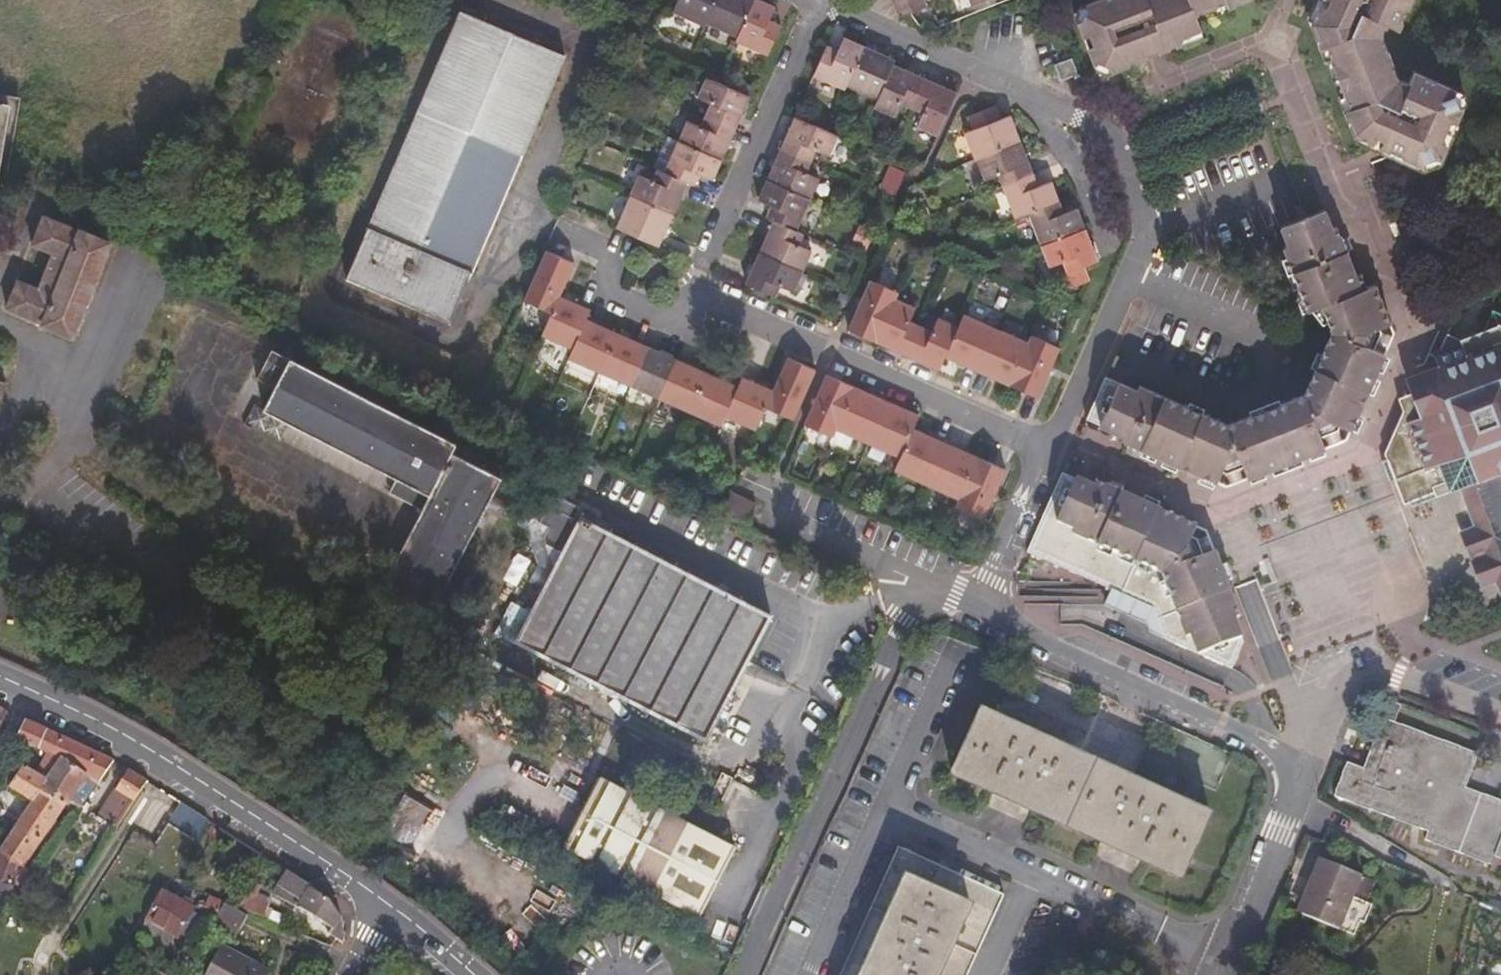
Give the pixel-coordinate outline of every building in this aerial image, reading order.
[(723,0),(684,0),(680,8),(711,23),(714,19),(723,0)] [(760,0),(723,0),(714,19),(744,33),(760,0)] [(774,51),(788,21),(778,17),(782,4),(773,0),(760,0),(744,33),(743,37),(774,51)] [(933,0),(908,0),(901,3),(907,15),(917,12),(935,5),(933,0)] [(1126,66),(1208,35),(1201,19),(1246,0),(1105,0),(1093,4),(1092,2),(1084,4),(1081,17),(1082,20),(1084,20),(1105,73),(1125,64),(1126,66)] [(1315,22),(1358,138),(1395,153),(1425,166),(1425,168),(1431,172),(1441,168),(1443,163),(1442,161),(1448,147),(1444,145),(1451,122),(1457,124),(1462,111),(1466,112),(1466,107),(1463,96),(1458,92),(1457,95),(1416,77),(1412,88),(1400,83),(1381,39),(1388,26),(1399,31),(1411,0),(1325,0),(1315,22)] [(450,322),(570,57),(469,11),(349,277),(450,322)] [(820,73),(851,86),(854,82),(873,45),(850,35),(844,46),(834,43),(820,73)] [(854,82),(885,96),(900,63),(902,58),(873,45),(854,82)] [(1084,74),(1079,58),(1061,64),(1066,79),(1084,74)] [(885,96),(881,104),(900,113),(906,102),(917,107),(931,76),(900,63),(885,96)] [(741,125),(755,93),(725,78),(716,75),(708,95),(718,101),(713,114),(741,125)] [(931,76),(917,107),(927,111),(923,123),(943,132),(962,90),(931,76)] [(0,93),(0,102),(8,103),(20,107),(22,96),(0,93)] [(3,134),(8,103),(0,102),(0,133),(3,134)] [(8,103),(3,134),(15,139),(20,107),(8,103)] [(1002,104),(985,108),(974,114),(979,127),(1007,116),(1002,104)] [(834,153),(843,133),(833,127),(801,113),(786,145),(816,159),(822,147),(834,153)] [(979,157),(981,156),(1025,140),(1015,113),(1007,116),(979,127),(969,130),(979,157)] [(726,155),(741,125),(713,114),(709,126),(696,119),(687,138),(726,155)] [(0,153),(0,182),(7,184),(15,139),(3,134),(0,153)] [(673,171),(692,179),(698,182),(704,170),(717,175),(726,155),(687,138),(673,171)] [(1004,176),(1007,184),(1039,172),(1025,140),(981,156),(990,177),(996,174),(999,177),(1004,176)] [(812,169),(816,159),(786,145),(774,176),(815,195),(823,176),(812,169)] [(638,192),(678,210),(692,179),(673,171),(665,166),(660,178),(646,171),(638,192)] [(1020,218),(1034,212),(1064,202),(1056,181),(1042,185),(1039,172),(1007,184),(1020,218)] [(801,227),(815,195),(774,176),(764,197),(776,202),(772,214),(779,217),(801,227)] [(638,192),(625,224),(663,241),(678,210),(638,192)] [(1034,212),(1046,246),(1091,229),(1082,208),(1068,213),(1064,202),(1034,212)] [(1313,216),(1308,203),(1302,205),(1306,218),(1313,216)] [(1313,216),(1306,218),(1286,225),(1295,249),(1292,252),(1312,310),(1326,304),(1337,333),(1309,395),(1233,424),(1143,383),(1141,388),(1109,375),(1090,419),(1120,431),(1119,438),(1226,487),(1350,439),(1397,335),(1379,287),(1365,291),(1342,233),(1335,234),(1325,211),(1313,216)] [(71,333),(107,239),(42,212),(6,306),(71,333)] [(809,231),(801,227),(779,217),(766,249),(807,268),(816,249),(802,243),(809,231)] [(1068,261),(1072,272),(1091,266),(1103,261),(1091,229),(1046,246),(1054,266),(1068,261)] [(552,246),(530,296),(554,307),(564,291),(578,260),(552,246)] [(807,268),(766,249),(750,281),(780,294),(785,282),(797,288),(807,268)] [(1069,291),(1092,282),(1095,278),(1091,266),(1072,272),(1064,277),(1069,291)] [(879,339),(899,297),(901,289),(876,279),(853,327),(879,339)] [(564,291),(554,307),(546,329),(576,342),(588,314),(592,305),(564,291)] [(879,339),(912,353),(922,322),(914,317),(919,307),(899,297),(879,339)] [(1492,325),(1500,329),(1500,303),(1492,325)] [(955,358),(982,369),(1000,327),(967,313),(962,326),(955,358)] [(606,366),(619,327),(588,314),(576,342),(572,351),(606,366)] [(948,355),(955,358),(962,326),(942,317),(938,328),(922,322),(912,353),(944,368),(948,355)] [(1430,386),(1417,392),(1406,396),(1409,407),(1388,455),(1384,457),(1405,511),(1469,488),(1500,476),(1500,329),(1492,325),(1464,334),(1452,329),(1447,343),(1450,351),(1442,353),(1435,351),(1426,375),(1430,386)] [(637,380),(654,343),(619,327),(606,366),(637,380)] [(982,369),(1014,383),(1031,346),(1032,342),(1000,327),(982,369)] [(1038,346),(1042,337),(1035,334),(1032,342),(1031,346),(1034,348),(1035,345),(1038,346)] [(1040,396),(1064,347),(1042,337),(1038,346),(1035,345),(1034,348),(1031,346),(1014,383),(1040,396)] [(663,391),(679,354),(654,343),(637,380),(663,391)] [(379,578),(430,604),(499,467),(453,442),(455,434),(285,348),(261,402),(393,470),(387,484),(419,500),(379,578)] [(694,406),(711,369),(679,354),(663,391),(694,406)] [(791,355),(777,387),(771,402),(797,415),(819,368),(791,355)] [(729,412),(743,383),(711,369),(694,406),(724,421),(729,412)] [(831,372),(808,422),(835,434),(838,426),(855,384),(831,372)] [(771,402),(777,387),(748,375),(743,383),(729,412),(760,425),(771,402)] [(1412,379),(1417,392),(1430,386),(1426,375),(1412,379)] [(855,384),(838,426),(871,441),(890,399),(855,384)] [(902,456),(917,427),(923,414),(890,399),(871,441),(902,456)] [(931,483),(948,441),(917,427),(902,456),(898,469),(931,483)] [(837,472),(849,443),(832,437),(820,464),(837,472)] [(961,496),(979,456),(948,441),(931,483),(961,496)] [(1008,468),(979,456),(961,496),(959,505),(986,517),(1008,468)] [(1097,487),(1065,473),(1047,514),(1076,528),(1076,535),(1165,574),(1189,636),(1193,634),(1236,618),(1242,615),(1232,588),(1211,531),(1162,510),(1099,481),(1097,487)] [(1469,488),(1482,525),(1466,530),(1485,583),(1500,577),(1500,476),(1469,488)] [(754,510),(762,493),(737,481),(729,500),(754,510)] [(555,542),(578,501),(556,489),(548,503),(545,503),(539,515),(549,521),(544,532),(546,537),(555,542)] [(563,577),(530,643),(703,734),(770,607),(617,528),(579,508),(547,568),(563,577)] [(1076,528),(1047,514),(1030,551),(1154,606),(1166,638),(1200,653),(1193,634),(1189,636),(1165,574),(1076,535),(1076,528)] [(524,639),(530,643),(563,577),(547,568),(547,569),(537,588),(549,594),(524,639)] [(549,594),(537,588),(513,634),(524,639),(549,594)] [(1193,634),(1200,653),(1244,638),(1236,618),(1193,634)] [(1244,638),(1200,653),(1233,667),(1244,641),(1244,638)] [(1178,884),(1208,818),(975,713),(946,778),(1178,884)] [(1486,794),(1459,783),(1471,750),(1371,714),(1359,749),(1371,753),(1364,771),(1337,761),(1325,795),(1420,828),(1417,837),(1485,862),(1489,852),(1500,856),(1500,799),(1486,794)] [(64,735),(26,717),(17,738),(45,751),(57,759),(101,783),(117,759),(64,735)] [(57,759),(45,751),(38,771),(52,775),(57,759)] [(101,783),(57,759),(52,775),(79,788),(73,800),(82,807),(101,783)] [(52,775),(38,771),(26,764),(14,785),(37,798),(1,848),(23,864),(63,812),(74,818),(82,807),(73,800),(79,788),(52,775)] [(149,778),(131,768),(120,787),(137,797),(149,778)] [(696,910),(732,841),(602,779),(565,848),(696,910)] [(93,815),(117,829),(137,797),(120,787),(113,783),(93,815)] [(382,837),(410,851),(432,804),(404,791),(382,837)] [(172,822),(199,834),(207,816),(180,805),(172,822)] [(7,897),(9,882),(23,864),(1,848),(0,849),(0,895),(7,897)] [(999,898),(892,850),(834,974),(964,974),(999,898)] [(1346,900),(1357,879),(1313,862),(1301,890),(1306,893),(1296,916),(1333,933),(1334,932),(1351,939),(1358,925),(1362,927),(1369,909),(1346,900)] [(26,868),(16,882),(29,890),(37,876),(31,872),(26,868)] [(329,895),(291,869),(278,891),(332,925),(330,931),(343,938),(346,933),(349,917),(339,909),(329,895)] [(260,883),(252,879),(243,896),(252,900),(260,883)] [(196,904),(195,900),(189,897),(186,899),(167,888),(151,919),(181,934),(184,931),(194,936),(204,916),(194,910),(197,905),(196,904)] [(223,903),(225,900),(212,894),(206,906),(218,912),(223,903)] [(252,900),(243,896),(238,905),(264,916),(266,905),(252,900)] [(218,912),(210,929),(234,939),(246,914),(223,903),(218,912)] [(270,970),(222,946),(207,974),(268,974),(270,970)]
